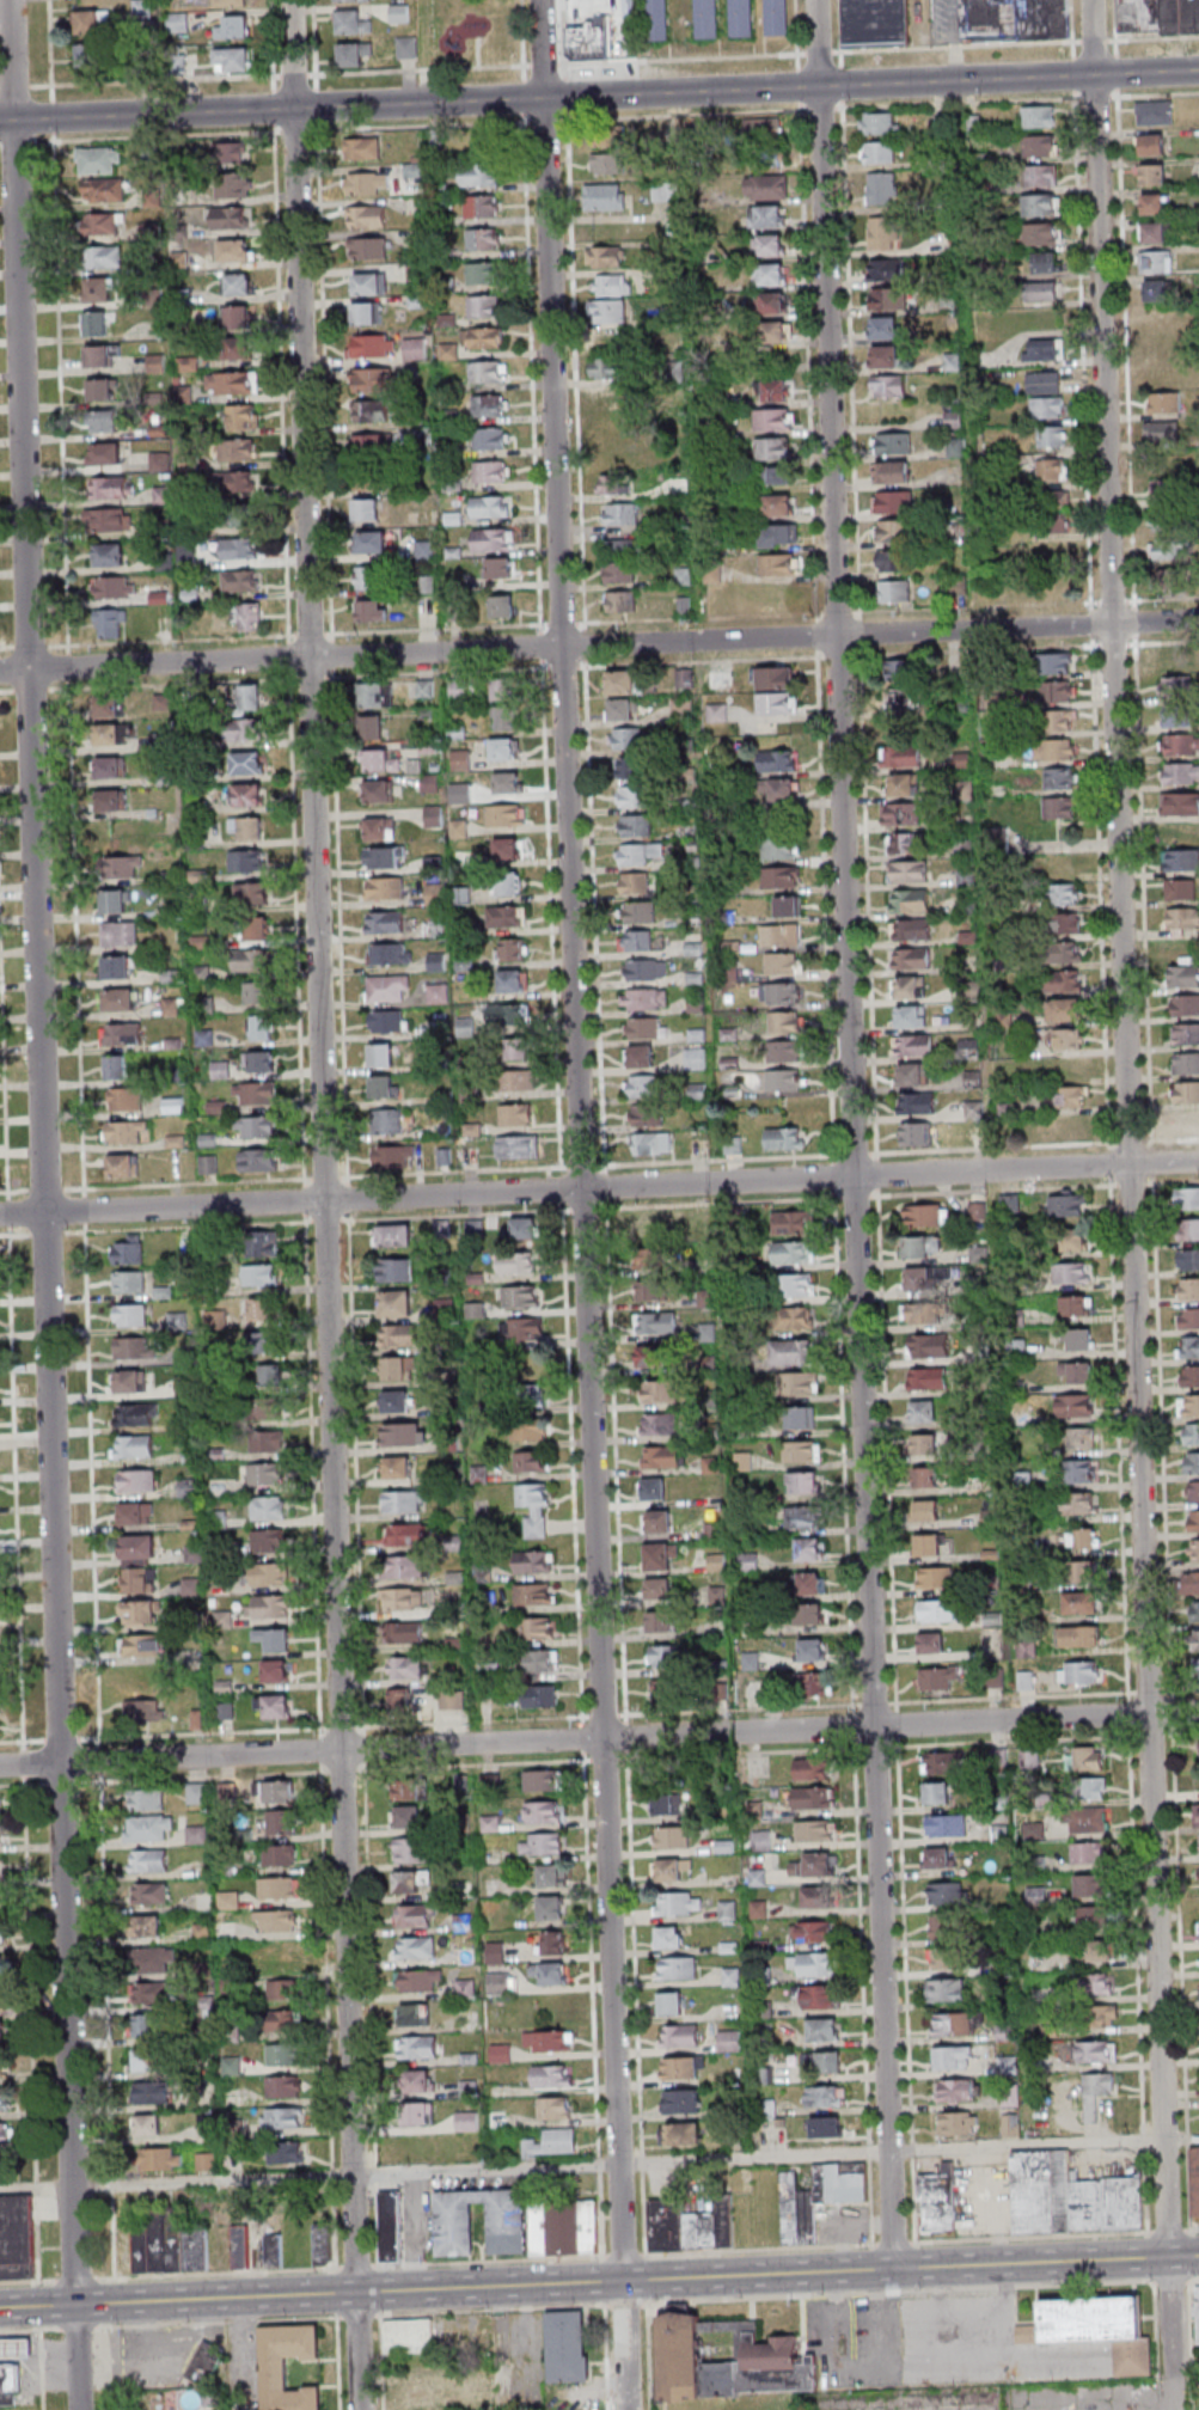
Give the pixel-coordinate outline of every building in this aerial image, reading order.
[(644,41),(667,41),(666,0),(644,0),(644,41)] [(717,0),(694,0),(694,38),(717,38),(717,0)] [(729,37),(751,37),(751,0),(729,0),(729,37)] [(764,36),(787,36),(787,0),(764,0),(764,36)] [(908,46),(908,0),(844,0),(844,46),(908,46)] [(960,42),(1070,40),(1068,0),(959,0),(960,42)] [(1117,33),(1198,32),(1198,0),(1117,0),(1117,33)] [(408,5),(389,5),(389,22),(408,22),(408,5)] [(336,10),(336,33),(371,33),(371,20),(361,20),(361,10),(336,10)] [(100,11),(75,11),(75,35),(100,35),(100,11)] [(187,13),(169,13),(169,32),(187,32),(187,13)] [(225,27),(215,27),(215,40),(248,40),(248,17),(225,17),(225,27)] [(570,59),(603,59),(603,27),(570,27),(570,59)] [(417,59),(417,37),(396,37),(396,59),(417,59)] [(371,54),(371,43),(338,43),(338,66),(362,66),(362,54),(371,54)] [(77,68),(101,68),(101,45),(77,45),(77,68)] [(214,49),(214,72),(250,72),(250,49),(214,49)] [(1172,124),(1172,101),(1136,101),(1136,125),(1172,124)] [(1056,106),(1022,106),(1022,127),(1056,127),(1056,106)] [(860,136),(897,136),(897,114),(860,114),(860,136)] [(781,119),(746,119),(747,166),(781,165),(781,119)] [(498,133),(475,133),(475,155),(498,155),(498,133)] [(1137,155),(1164,155),(1164,134),(1137,134),(1137,155)] [(1056,135),(1023,135),(1023,155),(1056,155),(1056,135)] [(344,139),(344,160),(379,160),(379,139),(344,139)] [(213,143),(213,163),(249,163),(249,143),(213,143)] [(895,164),(895,143),(861,143),(861,164),(895,164)] [(77,149),(77,174),(120,174),(120,149),(77,149)] [(623,173),(623,154),(591,154),(591,173),(623,173)] [(499,187),(499,164),(457,164),(457,187),(499,187)] [(1166,164),(1140,164),(1140,185),(1166,185),(1166,164)] [(1023,185),(1057,185),(1057,165),(1023,165),(1023,185)] [(251,197),(251,173),(213,173),(213,197),(251,197)] [(388,194),(388,173),(346,173),(346,194),(388,194)] [(867,174),(867,206),(897,206),(897,174),(867,174)] [(788,201),(788,177),(745,177),(745,201),(788,201)] [(124,181),(82,181),(82,203),(124,203),(124,181)] [(678,183),(652,183),(652,201),(678,201),(678,183)] [(584,184),(584,210),(626,210),(626,184),(584,184)] [(1060,215),(1060,194),(1023,194),(1023,215),(1060,215)] [(1141,214),(1164,214),(1164,194),(1141,194),(1141,214)] [(463,196),(463,219),(498,219),(498,196),(463,196)] [(348,227),(385,227),(385,206),(348,206),(348,227)] [(250,228),(250,207),(213,207),(213,228),(250,228)] [(750,228),(785,228),(785,207),(750,207),(750,228)] [(86,215),(86,236),(120,236),(120,215),(86,215)] [(869,219),(869,250),(897,250),(897,219),(869,219)] [(1170,222),(1139,222),(1139,243),(1170,243),(1170,222)] [(1023,244),(1062,244),(1062,223),(1023,223),(1023,244)] [(465,230),(465,252),(499,252),(499,230),(465,230)] [(784,235),(758,235),(758,257),(784,257),(784,235)] [(386,237),(348,237),(348,259),(386,259),(386,237)] [(249,240),(222,240),(222,263),(249,263),(249,240)] [(623,266),(623,246),(587,246),(587,266),(623,266)] [(83,247),(83,270),(122,270),(122,247),(83,247)] [(1137,251),(1137,273),(1173,273),(1173,251),(1137,251)] [(1033,271),(1058,271),(1058,252),(1033,252),(1033,271)] [(869,283),(906,283),(906,260),(869,260),(869,283)] [(498,264),(467,264),(467,285),(498,285),(498,264)] [(785,265),(752,265),(752,286),(785,286),(785,265)] [(353,273),(353,294),(385,294),(385,273),(353,273)] [(250,295),(250,274),(225,274),(225,295),(250,295)] [(630,296),(630,275),(592,275),(592,296),(630,296)] [(114,302),(114,279),(84,279),(84,302),(114,302)] [(1143,280),(1143,301),(1169,301),(1169,280),(1143,280)] [(1024,299),(1058,299),(1058,282),(1024,282),(1024,299)] [(870,311),(902,311),(902,290),(870,290),(870,311)] [(786,315),(786,294),(757,294),(758,315),(786,315)] [(500,319),(500,297),(467,297),(467,319),(500,319)] [(589,323),(626,323),(626,300),(589,300),(589,323)] [(381,302),(351,302),(351,324),(381,324),(381,302)] [(249,328),(249,306),(224,306),(224,328),(249,328)] [(106,311),(81,311),(81,336),(106,336),(106,311)] [(870,319),(870,341),(897,341),(897,319),(870,319)] [(789,323),(761,324),(761,344),(789,344),(789,323)] [(463,329),(463,350),(502,350),(502,329),(463,329)] [(395,357),(395,335),(352,335),(352,357),(395,357)] [(251,359),(251,337),(222,337),(222,359),(251,359)] [(425,360),(425,338),(404,339),(404,360),(425,360)] [(1023,340),(1023,360),(1064,360),(1064,340),(1023,340)] [(86,345),(86,367),(110,367),(110,355),(120,355),(120,345),(86,345)] [(441,360),(457,360),(457,346),(441,346),(441,360)] [(869,347),(869,369),(900,369),(900,347),(869,347)] [(624,357),(590,357),(590,379),(624,379),(624,357)] [(469,363),(469,383),(503,383),(503,363),(469,363)] [(352,369),(352,392),(392,392),(392,369),(352,369)] [(206,372),(206,394),(256,394),(256,372),(206,372)] [(1026,372),(1026,393),(1062,393),(1062,372),(1026,372)] [(906,376),(870,376),(870,397),(906,397),(906,376)] [(114,379),(88,379),(88,402),(114,402),(114,379)] [(759,380),(759,402),(788,402),(788,380),(759,380)] [(626,387),(598,387),(598,408),(626,408),(626,387)] [(1179,415),(1179,394),(1148,394),(1148,415),(1179,415)] [(504,396),(471,396),(471,418),(504,418),(504,396)] [(1029,397),(1029,418),(1065,418),(1065,397),(1029,397)] [(387,402),(353,402),(353,422),(387,422),(387,402)] [(259,405),(228,405),(228,429),(259,429),(259,405)] [(754,432),(792,432),(792,410),(754,410),(754,432)] [(91,433),(118,433),(118,411),(91,411),(91,433)] [(1178,423),(1145,423),(1145,442),(1178,442),(1178,423)] [(1067,446),(1067,426),(1036,426),(1036,446),(1067,446)] [(504,430),(472,430),(472,451),(504,451),(504,430)] [(391,435),(353,435),(353,455),(391,455),(391,435)] [(874,435),(874,456),(912,456),(912,435),(874,435)] [(219,460),(255,460),(255,439),(219,439),(219,460)] [(791,439),(755,439),(755,461),(791,461),(791,439)] [(90,444),(90,466),(120,466),(120,444),(90,444)] [(170,453),(150,453),(150,471),(170,471),(170,453)] [(1068,458),(1036,458),(1036,479),(1068,479),(1068,458)] [(507,464),(472,464),(472,484),(507,484),(507,464)] [(908,485),(908,464),(875,464),(875,485),(908,485)] [(791,486),(791,468),(757,468),(757,486),(791,486)] [(252,472),(209,472),(209,493),(252,493),(252,472)] [(383,491),(383,472),(353,472),(353,491),(383,491)] [(600,496),(622,496),(622,475),(600,476),(600,496)] [(131,498),(131,477),(91,477),(91,498),(131,498)] [(1151,481),(1151,503),(1182,503),(1182,481),(1151,481)] [(168,502),(169,489),(156,488),(155,501),(168,502)] [(1067,534),(1068,491),(1036,490),(1035,533),(1067,534)] [(913,513),(913,493),(874,493),(874,513),(913,513)] [(793,518),(793,496),(761,496),(761,518),(793,518)] [(510,518),(510,498),(470,498),(470,518),(510,518)] [(353,500),(353,521),(378,521),(378,500),(353,500)] [(636,505),(603,505),(603,526),(636,526),(636,505)] [(227,506),(227,527),(255,527),(255,506),(227,506)] [(131,509),(87,509),(87,531),(131,531),(131,509)] [(1149,511),(1149,530),(1178,530),(1178,511),(1149,511)] [(878,521),(878,543),(909,543),(909,521),(878,521)] [(797,525),(760,525),(760,547),(797,547),(797,525)] [(473,530),(473,552),(510,552),(510,530),(473,530)] [(385,533),(354,533),(354,554),(385,554),(385,533)] [(257,560),(257,540),(221,540),(221,560),(257,560)] [(1181,561),(1181,541),(1153,540),(1152,560),(1181,561)] [(643,541),(605,541),(605,557),(643,557),(643,541)] [(433,560),(433,542),(416,542),(416,560),(433,560)] [(95,544),(95,566),(124,566),(124,544),(95,544)] [(878,550),(878,571),(908,571),(908,550),(878,550)] [(759,555),(759,575),(797,575),(797,555),(759,555)] [(158,570),(172,570),(172,557),(158,557),(158,570)] [(512,558),(484,558),(484,578),(512,578),(512,558)] [(603,564),(603,583),(632,583),(632,564),(603,564)] [(353,567),(353,590),(379,590),(379,567),(353,567)] [(222,571),(222,593),(258,593),(258,571),(222,571)] [(134,598),(134,577),(96,577),(96,598),(134,598)] [(910,601),(910,580),(879,580),(879,601),(910,601)] [(605,591),(605,613),(635,613),(635,591),(605,591)] [(196,601),(196,592),(185,592),(185,601),(196,601)] [(513,596),(490,596),(490,618),(513,618),(513,596)] [(356,621),(386,621),(386,601),(356,601),(356,621)] [(236,604),(236,631),(260,631),(260,604),(236,604)] [(95,610),(95,639),(122,639),(122,610),(95,610)] [(1192,669),(1192,649),(1154,649),(1154,669),(1192,669)] [(1072,653),(1036,653),(1036,675),(1072,675),(1072,653)] [(921,683),(921,662),(885,662),(885,683),(921,683)] [(710,671),(710,686),(732,686),(732,671),(710,671)] [(689,674),(679,672),(677,681),(687,683),(689,674)] [(793,672),(793,692),(765,693),(764,672),(793,672)] [(638,675),(638,696),(611,697),(610,681),(613,681),(613,677),(638,675)] [(1160,676),(1160,697),(1193,697),(1193,676),(1160,676)] [(492,700),(515,700),(515,678),(492,678),(492,700)] [(449,680),(449,700),(466,700),(466,680),(449,680)] [(1039,681),(1039,702),(1075,702),(1075,681),(1039,681)] [(261,711),(261,686),(240,686),(240,711),(261,711)] [(387,687),(389,708),(366,709),(365,687),(387,687)] [(888,690),(888,711),(916,711),(916,690),(888,690)] [(123,719),(123,696),(94,696),(94,719),(123,719)] [(170,697),(155,697),(155,710),(170,710),(170,697)] [(794,697),(794,717),(766,718),(765,697),(794,697)] [(641,703),(641,715),(636,715),(636,724),(613,724),(612,704),(641,703)] [(708,705),(708,721),(727,721),(727,705),(708,705)] [(516,730),(516,707),(491,707),(491,730),(516,730)] [(1164,708),(1164,728),(1198,728),(1198,708),(1164,708)] [(1075,731),(1075,710),(1048,710),(1048,731),(1075,731)] [(362,739),(383,739),(383,716),(362,716),(362,739)] [(259,741),(259,720),(230,720),(230,742),(259,741)] [(121,725),(93,725),(93,747),(121,747),(121,725)] [(644,730),(646,752),(617,753),(617,738),(619,738),(619,732),(644,730)] [(1198,756),(1198,736),(1162,736),(1162,756),(1198,756)] [(1076,760),(1076,739),(1038,739),(1038,760),(1076,760)] [(519,742),(519,763),(496,764),(495,742),(519,742)] [(922,768),(922,746),(881,747),(881,768),(922,768)] [(801,753),(802,775),(773,776),(773,754),(801,753)] [(392,754),(393,776),(371,776),(369,756),(392,754)] [(264,756),(265,777),(243,778),(241,757),(264,756)] [(123,757),(97,757),(97,779),(123,779),(123,757)] [(650,760),(650,781),(623,782),(622,766),(625,766),(625,761),(650,760)] [(1161,764),(1161,785),(1198,785),(1198,764),(1161,764)] [(1043,788),(1078,788),(1077,767),(1043,768),(1043,788)] [(886,775),(886,798),(920,797),(920,775),(886,775)] [(522,776),(524,797),(501,799),(500,777),(522,776)] [(797,784),(799,805),(770,806),(770,784),(797,784)] [(393,785),(394,807),(372,808),(371,787),(393,785)] [(264,788),(265,809),(243,811),(241,789),(264,788)] [(654,789),(654,809),(626,811),(625,789),(654,789)] [(97,812),(126,812),(126,791),(97,791),(97,812)] [(1161,794),(1161,815),(1198,815),(1198,794),(1161,794)] [(1075,797),(1043,797),(1043,819),(1075,819),(1075,797)] [(922,807),(923,828),(894,828),(894,808),(922,807)] [(522,808),(522,830),(494,831),(494,809),(522,808)] [(654,818),(655,839),(626,839),(626,819),(654,818)] [(238,832),(238,841),(262,841),(262,819),(229,819),(229,832),(238,832)] [(394,822),(394,843),(372,844),(371,824),(394,822)] [(1007,828),(990,828),(990,850),(1007,850),(1007,828)] [(924,833),(886,833),(886,854),(924,854),(924,833)] [(797,840),(799,862),(770,863),(770,842),(797,840)] [(522,842),(524,863),(501,864),(500,843),(522,842)] [(650,846),(652,867),(623,868),(623,852),(626,852),(625,848),(650,846)] [(365,868),(404,868),(404,847),(365,847),(365,868)] [(229,850),(229,873),(265,873),(265,850),(229,850)] [(1164,870),(1198,870),(1198,850),(1164,850),(1164,870)] [(103,858),(103,880),(136,880),(136,868),(142,868),(142,858),(103,858)] [(890,861),(890,883),(929,883),(929,861),(890,861)] [(799,870),(799,891),(771,892),(770,870),(799,870)] [(652,875),(653,897),(624,898),(624,881),(626,881),(626,876),(652,875)] [(524,876),(525,898),(502,899),(501,877),(524,876)] [(367,899),(403,899),(403,877),(367,877),(367,899)] [(1164,899),(1195,899),(1195,879),(1164,879),(1164,899)] [(237,904),(269,904),(269,883),(237,883),(237,904)] [(1078,883),(1054,883),(1054,904),(1078,904),(1078,883)] [(445,885),(427,885),(427,905),(445,905),(445,885)] [(890,890),(890,912),(928,912),(928,890),(890,890)] [(100,892),(100,914),(127,914),(127,892),(100,892)] [(776,897),(776,919),(800,919),(800,897),(776,897)] [(659,905),(659,926),(631,926),(630,906),(659,905)] [(1167,928),(1198,928),(1198,908),(1167,908),(1167,928)] [(525,909),(525,929),(502,930),(501,909),(525,909)] [(403,933),(403,911),(368,911),(368,933),(403,933)] [(1050,933),(1081,933),(1081,912),(1050,912),(1050,933)] [(267,941),(267,917),(246,917),(246,941),(267,941)] [(931,920),(891,920),(891,940),(931,940),(931,920)] [(137,924),(101,924),(101,947),(137,947),(137,924)] [(803,928),(803,948),(765,949),(765,929),(803,928)] [(655,934),(656,954),(628,955),(626,940),(630,940),(630,934),(655,934)] [(1080,941),(1054,941),(1054,963),(1080,963),(1080,941)] [(528,942),(530,964),(506,964),(506,943),(528,942)] [(411,964),(411,944),(369,944),(369,964),(411,964)] [(893,949),(893,969),(932,969),(932,949),(893,949)] [(234,950),(234,971),(268,971),(268,950),(234,950)] [(445,954),(428,954),(428,971),(445,971),(445,954)] [(799,956),(800,978),(771,978),(771,958),(799,956)] [(472,969),(472,957),(457,957),(457,969),(472,969)] [(131,979),(131,958),(102,958),(102,979),(131,979)] [(660,961),(661,981),(632,983),(632,961),(660,961)] [(1168,986),(1198,986),(1198,965),(1168,965),(1168,986)] [(1083,992),(1083,971),(1046,971),(1046,992),(1083,992)] [(527,974),(528,996),(504,996),(504,975),(527,974)] [(409,975),(367,975),(367,1002),(409,1002),(409,975)] [(927,978),(895,978),(895,999),(927,999),(927,978)] [(274,986),(275,1007),(252,1008),(251,987),(274,986)] [(800,986),(801,1007),(772,1008),(771,986),(800,986)] [(103,990),(103,1012),(134,1012),(134,990),(103,990)] [(660,992),(661,1013),(632,1014),(631,998),(635,998),(635,993),(660,992)] [(1170,1016),(1198,1016),(1198,994),(1170,994),(1170,1016)] [(1083,1021),(1083,999),(1047,999),(1047,1021),(1083,1021)] [(533,1007),(534,1027),(494,1029),(494,1008),(533,1007)] [(895,1029),(928,1029),(928,1007),(895,1007),(895,1029)] [(369,1033),(401,1033),(401,1011),(369,1011),(369,1033)] [(272,1040),(272,1015),(252,1015),(252,1040),(272,1040)] [(801,1016),(801,1036),(773,1038),(772,1017),(801,1016)] [(661,1020),(661,1040),(634,1041),(632,1026),(636,1026),(636,1021),(661,1020)] [(1173,1044),(1198,1044),(1198,1023),(1173,1023),(1173,1044)] [(141,1045),(141,1025),(104,1025),(104,1045),(141,1045)] [(1085,1050),(1085,1029),(1052,1029),(1052,1050),(1085,1050)] [(896,1058),(934,1058),(934,1037),(896,1037),(896,1058)] [(978,1058),(978,1041),(959,1041),(959,1058),(978,1058)] [(533,1042),(533,1063),(510,1064),(509,1044),(533,1042)] [(801,1045),(802,1066),(773,1068),(773,1046),(801,1045)] [(625,1067),(654,1067),(654,1046),(625,1046),(625,1067)] [(398,1048),(398,1070),(375,1071),(375,1050),(398,1048)] [(274,1071),(274,1051),(244,1051),(244,1071),(274,1071)] [(1173,1053),(1173,1075),(1198,1075),(1198,1053),(1173,1053)] [(126,1080),(126,1056),(105,1056),(105,1080),(126,1080)] [(1084,1058),(1056,1058),(1056,1080),(1084,1080),(1084,1058)] [(897,1066),(897,1087),(928,1087),(928,1066),(897,1066)] [(532,1074),(532,1094),(504,1095),(503,1075),(532,1074)] [(802,1074),(802,1095),(775,1096),(773,1075),(802,1074)] [(661,1077),(662,1099),(634,1100),(632,1078),(661,1077)] [(397,1078),(398,1100),(375,1101),(374,1079),(397,1078)] [(235,1083),(235,1105),(276,1105),(276,1083),(235,1083)] [(1172,1105),(1198,1105),(1198,1083),(1172,1083),(1172,1105)] [(142,1088),(109,1088),(109,1111),(142,1111),(142,1088)] [(1087,1109),(1087,1088),(1051,1088),(1051,1109),(1087,1109)] [(898,1094),(898,1115),(936,1115),(936,1094),(898,1094)] [(182,1114),(182,1097),(163,1097),(163,1114),(182,1114)] [(661,1106),(630,1106),(630,1126),(661,1126),(661,1106)] [(532,1107),(533,1128),(504,1130),(504,1108),(532,1107)] [(372,1134),(401,1134),(401,1109),(372,1109),(372,1134)] [(1175,1133),(1198,1133),(1198,1112),(1175,1112),(1175,1133)] [(274,1117),(237,1117),(237,1138),(274,1138),(274,1117)] [(1051,1139),(1087,1139),(1087,1117),(1051,1117),(1051,1139)] [(105,1144),(145,1144),(145,1121),(105,1121),(105,1144)] [(900,1124),(900,1146),(931,1146),(931,1124),(900,1124)] [(766,1128),(766,1149),(804,1149),(804,1128),(766,1128)] [(633,1154),(671,1154),(671,1133),(633,1133),(633,1154)] [(184,1147),(184,1136),(166,1137),(166,1148),(184,1147)] [(537,1138),(538,1162),(503,1163),(503,1139),(537,1138)] [(741,1154),(741,1139),(724,1139),(724,1154),(741,1154)] [(374,1168),(406,1168),(406,1158),(415,1158),(415,1146),(374,1146),(374,1168)] [(241,1172),(277,1172),(277,1149),(241,1149),(241,1172)] [(136,1178),(136,1155),(105,1155),(105,1178),(136,1178)] [(216,1173),(216,1156),(198,1156),(198,1173),(216,1173)] [(1180,1192),(1198,1191),(1198,1210),(1180,1211),(1180,1192)] [(1000,1213),(1019,1213),(1019,1196),(1000,1196),(1000,1213)] [(1086,1196),(1048,1196),(1048,1217),(1086,1217),(1086,1196)] [(904,1205),(904,1225),(949,1225),(949,1205),(904,1205)] [(810,1236),(810,1211),(772,1211),(772,1236),(810,1236)] [(637,1217),(637,1238),(671,1238),(671,1217),(637,1217)] [(539,1218),(505,1218),(505,1241),(539,1241),(539,1218)] [(1180,1223),(1198,1221),(1198,1241),(1180,1242),(1180,1223)] [(374,1225),(374,1246),(411,1246),(411,1225),(374,1225)] [(1062,1229),(1062,1250),(1087,1250),(1087,1229),(1062,1229)] [(246,1257),(278,1257),(278,1233),(246,1233),(246,1257)] [(112,1264),(142,1264),(142,1234),(126,1235),(126,1242),(112,1242),(112,1264)] [(941,1258),(941,1236),(903,1236),(903,1258),(941,1258)] [(812,1265),(812,1243),(772,1243),(772,1265),(812,1265)] [(1182,1253),(1198,1252),(1198,1271),(1182,1272),(1182,1253)] [(497,1253),(497,1275),(537,1275),(537,1253),(497,1253)] [(671,1253),(672,1274),(643,1274),(642,1254),(671,1253)] [(412,1259),(379,1259),(379,1283),(412,1283),(412,1259)] [(243,1286),(278,1286),(278,1265),(243,1265),(243,1286)] [(1060,1266),(1090,1265),(1090,1284),(1060,1285),(1060,1266)] [(905,1267),(905,1289),(951,1289),(951,1267),(905,1267)] [(113,1271),(113,1293),(144,1292),(144,1271),(113,1271)] [(781,1275),(781,1298),(814,1298),(814,1275),(781,1275)] [(1185,1282),(1198,1281),(1198,1300),(1185,1301),(1185,1282)] [(637,1282),(637,1302),(666,1302),(666,1282),(637,1282)] [(502,1287),(502,1309),(540,1309),(540,1287),(502,1287)] [(377,1318),(411,1318),(411,1292),(377,1292),(377,1318)] [(699,1307),(711,1307),(711,1292),(699,1292),(699,1307)] [(1091,1315),(1091,1296),(1060,1296),(1060,1315),(1091,1315)] [(274,1322),(274,1298),(248,1298),(248,1322),(274,1322)] [(114,1326),(146,1326),(146,1303),(114,1303),(114,1326)] [(901,1323),(941,1323),(941,1304),(901,1304),(901,1323)] [(776,1309),(776,1331),(813,1331),(813,1309),(776,1309)] [(1186,1313),(1198,1312),(1198,1331),(1187,1332),(1186,1313)] [(676,1335),(676,1314),(635,1314),(635,1335),(676,1335)] [(505,1320),(505,1341),(543,1341),(543,1320),(505,1320)] [(417,1325),(382,1325),(382,1345),(417,1345),(417,1325)] [(1092,1350),(1092,1329),(1070,1329),(1070,1350),(1092,1350)] [(245,1353),(279,1353),(279,1332),(245,1332),(245,1353)] [(950,1335),(907,1335),(907,1358),(950,1358),(950,1335)] [(114,1359),(156,1359),(156,1345),(149,1345),(149,1337),(114,1337),(114,1359)] [(814,1364),(814,1341),(773,1341),(773,1364),(814,1364)] [(1187,1341),(1198,1341),(1198,1360),(1188,1360),(1187,1341)] [(661,1367),(660,1347),(636,1348),(636,1367),(661,1367)] [(414,1356),(383,1356),(383,1380),(414,1380),(414,1356)] [(1092,1383),(1092,1362),(1058,1362),(1058,1373),(1069,1373),(1069,1383),(1092,1383)] [(255,1366),(255,1387),(282,1387),(282,1366),(255,1366)] [(908,1368),(908,1389),(948,1389),(948,1368),(908,1368)] [(1187,1370),(1198,1369),(1198,1389),(1188,1389),(1187,1370)] [(145,1370),(112,1370),(112,1392),(145,1392),(145,1370)] [(818,1373),(778,1373),(778,1395),(818,1395),(818,1373)] [(177,1396),(189,1395),(188,1378),(176,1378),(177,1396)] [(641,1383),(641,1403),(676,1403),(676,1383),(641,1383)] [(542,1384),(510,1384),(510,1405),(542,1405),(542,1384)] [(382,1390),(382,1413),(410,1413),(410,1390),(382,1390)] [(1191,1397),(1198,1397),(1198,1416),(1192,1417),(1191,1397)] [(1066,1400),(1095,1399),(1096,1418),(1066,1419),(1066,1400)] [(254,1420),(283,1420),(283,1400),(254,1400),(254,1420)] [(938,1422),(938,1401),(910,1401),(910,1422),(938,1422)] [(115,1404),(115,1425),(155,1425),(155,1404),(115,1404)] [(816,1430),(816,1408),(787,1408),(787,1430),(816,1430)] [(677,1414),(641,1414),(641,1435),(677,1435),(677,1414)] [(545,1439),(545,1417),(512,1417),(512,1439),(545,1439)] [(382,1447),(425,1446),(424,1423),(381,1425),(382,1447)] [(1187,1429),(1198,1428),(1198,1447),(1188,1448),(1187,1429)] [(1069,1432),(1099,1431),(1100,1450),(1070,1451),(1069,1432)] [(249,1432),(249,1453),(283,1453),(283,1432),(249,1432)] [(938,1455),(937,1435),(909,1436),(910,1457),(938,1455)] [(112,1436),(112,1457),(152,1457),(152,1436),(112,1436)] [(818,1443),(782,1443),(782,1463),(818,1463),(818,1443)] [(681,1467),(681,1446),(643,1446),(643,1467),(681,1467)] [(514,1451),(514,1472),(548,1472),(548,1451),(514,1451)] [(1188,1457),(1198,1456),(1198,1476),(1189,1476),(1188,1457)] [(383,1457),(383,1479),(411,1479),(411,1457),(383,1457)] [(1068,1466),(1097,1464),(1097,1484),(1069,1485),(1068,1466)] [(248,1465),(248,1486),(282,1486),(282,1465),(248,1465)] [(912,1468),(912,1488),(938,1488),(938,1468),(912,1468)] [(116,1491),(155,1491),(155,1470),(116,1470),(116,1491)] [(818,1473),(788,1473),(788,1495),(818,1495),(818,1473)] [(1198,1501),(1198,1481),(1189,1481),(1189,1501),(1198,1501)] [(646,1484),(668,1482),(669,1505),(647,1505),(646,1484)] [(516,1483),(516,1507),(526,1507),(527,1538),(547,1537),(547,1483),(516,1483)] [(422,1492),(382,1492),(382,1514),(422,1514),(422,1492)] [(1068,1497),(1097,1495),(1099,1515),(1069,1516),(1068,1497)] [(285,1498),(250,1498),(250,1520),(285,1520),(285,1498)] [(938,1500),(914,1500),(914,1521),(938,1521),(938,1500)] [(153,1502),(118,1502),(118,1525),(153,1525),(153,1502)] [(819,1529),(819,1508),(784,1508),(784,1529),(819,1529)] [(1189,1510),(1189,1531),(1198,1531),(1198,1510),(1189,1510)] [(672,1511),(644,1511),(644,1533),(672,1533),(672,1511)] [(225,1512),(209,1512),(209,1528),(225,1528),(225,1512)] [(387,1525),(387,1546),(429,1546),(429,1525),(387,1525)] [(1069,1550),(1096,1550),(1096,1529),(1069,1529),(1069,1550)] [(284,1531),(250,1531),(250,1554),(284,1554),(284,1531)] [(155,1593),(154,1565),(146,1566),(146,1559),(155,1559),(154,1534),(121,1535),(122,1594),(155,1593)] [(942,1555),(942,1534),(915,1534),(915,1555),(942,1555)] [(821,1561),(821,1538),(796,1538),(796,1561),(821,1561)] [(1189,1540),(1189,1560),(1198,1560),(1198,1540),(1189,1540)] [(648,1552),(681,1548),(683,1560),(673,1561),(674,1577),(649,1578),(648,1552)] [(514,1572),(553,1572),(553,1551),(514,1551),(514,1572)] [(424,1578),(424,1557),(384,1557),(384,1578),(424,1578)] [(1070,1564),(1100,1562),(1101,1582),(1071,1583),(1070,1564)] [(246,1586),(287,1586),(287,1565),(246,1565),(246,1586)] [(953,1567),(917,1567),(917,1587),(953,1587),(953,1567)] [(822,1594),(822,1572),(798,1572),(798,1594),(822,1594)] [(1179,1573),(1179,1595),(1198,1595),(1198,1573),(1179,1573)] [(449,1584),(462,1584),(462,1574),(448,1575),(449,1584)] [(645,1578),(645,1600),(671,1600),(671,1578),(645,1578)] [(514,1583),(514,1605),(552,1605),(552,1583),(514,1583)] [(422,1590),(384,1590),(384,1611),(422,1611),(422,1590)] [(247,1620),(288,1620),(288,1597),(247,1597),(247,1620)] [(1072,1598),(1101,1597),(1102,1616),(1072,1617),(1072,1598)] [(919,1600),(919,1620),(956,1620),(956,1600),(919,1600)] [(155,1601),(121,1601),(121,1625),(155,1625),(155,1601)] [(1190,1601),(1190,1622),(1198,1622),(1198,1601),(1190,1601)] [(824,1625),(824,1604),(796,1604),(796,1625),(824,1625)] [(673,1612),(648,1612),(648,1633),(673,1633),(673,1612)] [(516,1639),(553,1639),(553,1618),(516,1618),(516,1639)] [(422,1644),(422,1623),(384,1623),(384,1644),(422,1644)] [(1072,1631),(1102,1629),(1102,1649),(1073,1650),(1072,1631)] [(1190,1629),(1190,1650),(1198,1650),(1198,1629),(1190,1629)] [(265,1642),(265,1653),(289,1654),(289,1631),(254,1630),(254,1642),(265,1642)] [(947,1653),(946,1632),(919,1632),(920,1654),(947,1653)] [(159,1635),(118,1636),(119,1658),(160,1658),(159,1635)] [(797,1661),(824,1661),(824,1641),(797,1641),(797,1661)] [(680,1646),(648,1646),(648,1667),(680,1667),(680,1646)] [(557,1650),(509,1650),(509,1672),(557,1672),(557,1650)] [(423,1678),(423,1657),(387,1657),(387,1678),(423,1678)] [(263,1661),(263,1682),(287,1682),(287,1660),(263,1661)] [(1071,1663),(1100,1662),(1101,1681),(1071,1682),(1071,1663)] [(919,1667),(919,1691),(950,1691),(950,1678),(959,1678),(959,1667),(919,1667)] [(806,1673),(806,1695),(826,1695),(826,1673),(806,1673)] [(132,1702),(131,1723),(162,1723),(162,1708),(150,1707),(151,1679),(119,1678),(118,1702),(132,1702)] [(652,1703),(677,1703),(677,1681),(652,1681),(652,1703)] [(523,1707),(556,1707),(556,1685),(523,1685),(523,1707)] [(389,1689),(389,1709),(408,1709),(408,1689),(389,1689)] [(440,1691),(440,1709),(463,1709),(463,1691),(440,1691)] [(258,1695),(258,1718),(289,1718),(289,1695),(258,1695)] [(233,1718),(233,1704),(216,1704),(216,1718),(233,1718)] [(1103,1748),(1069,1748),(1069,1772),(1103,1772),(1103,1748)] [(923,1753),(924,1763),(929,1762),(929,1774),(964,1773),(964,1750),(923,1753)] [(830,1757),(795,1758),(796,1780),(827,1779),(827,1766),(831,1766),(830,1757)] [(523,1791),(561,1791),(561,1770),(523,1770),(523,1791)] [(1105,1778),(1075,1778),(1075,1798),(1105,1798),(1105,1778)] [(393,1780),(393,1800),(420,1800),(420,1780),(393,1780)] [(924,1782),(925,1804),(952,1803),(950,1780),(924,1782)] [(293,1804),(293,1782),(264,1782),(264,1804),(293,1804)] [(186,1784),(186,1803),(203,1803),(203,1784),(186,1784)] [(793,1787),(793,1809),(834,1808),(834,1786),(793,1787)] [(164,1809),(164,1789),(128,1789),(128,1809),(164,1809)] [(681,1792),(650,1794),(652,1815),(679,1813),(678,1804),(681,1804),(681,1792)] [(525,1825),(560,1825),(560,1802),(525,1802),(525,1825)] [(420,1829),(420,1806),(393,1806),(393,1829),(420,1829)] [(1103,1806),(1062,1809),(1062,1822),(1071,1822),(1071,1833),(1105,1830),(1103,1806)] [(265,1836),(295,1836),(295,1811),(265,1811),(265,1836)] [(124,1840),(172,1840),(172,1815),(124,1815),(124,1840)] [(926,1816),(928,1834),(930,1834),(930,1837),(967,1836),(966,1815),(926,1816)] [(830,1818),(794,1819),(795,1841),(834,1839),(833,1830),(837,1830),(837,1822),(830,1822),(830,1818)] [(1022,1822),(1023,1839),(1045,1837),(1044,1822),(1022,1822)] [(186,1843),(206,1843),(206,1825),(186,1825),(186,1843)] [(656,1827),(656,1834),(653,1834),(654,1842),(656,1842),(656,1847),(690,1846),(689,1825),(656,1827)] [(991,1825),(992,1842),(1008,1841),(1008,1825),(991,1825)] [(751,1830),(752,1851),(771,1851),(771,1830),(751,1830)] [(562,1855),(562,1834),(521,1834),(521,1855),(562,1855)] [(395,1839),(395,1863),(426,1863),(426,1839),(395,1839)] [(715,1840),(716,1853),(733,1852),(733,1839),(715,1840)] [(1070,1842),(1070,1864),(1102,1862),(1102,1855),(1106,1855),(1106,1841),(1070,1842)] [(262,1846),(262,1868),(295,1868),(295,1846),(262,1846)] [(926,1847),(926,1859),(923,1859),(923,1868),(956,1866),(956,1858),(952,1858),(952,1846),(926,1847)] [(131,1849),(131,1871),(166,1871),(166,1849),(131,1849)] [(832,1852),(805,1852),(805,1861),(789,1861),(789,1877),(832,1874),(832,1866),(838,1866),(838,1854),(832,1854),(832,1852)] [(1027,1854),(1027,1871),(1046,1870),(1046,1854),(1027,1854)] [(692,1859),(681,1859),(681,1858),(656,1859),(656,1862),(652,1862),(652,1882),(683,1879),(681,1870),(692,1868),(692,1859)] [(539,1887),(565,1887),(565,1865),(539,1865),(539,1887)] [(750,1870),(750,1885),(766,1885),(765,1868),(750,1870)] [(394,1893),(418,1893),(418,1881),(427,1881),(427,1871),(394,1871),(394,1893)] [(1075,1872),(1075,1895),(1107,1895),(1106,1872),(1075,1872)] [(720,1876),(721,1885),(736,1885),(736,1874),(720,1876)] [(298,1901),(298,1879),(257,1879),(257,1901),(298,1901)] [(929,1883),(930,1904),(968,1902),(968,1890),(962,1891),(962,1882),(929,1883)] [(167,1883),(136,1883),(136,1904),(167,1904),(167,1883)] [(1026,1886),(1026,1902),(1045,1902),(1045,1886),(1026,1886)] [(803,1887),(803,1908),(829,1908),(829,1887),(803,1887)] [(691,1891),(657,1892),(657,1904),(653,1904),(653,1914),(692,1913),(692,1909),(702,1909),(702,1897),(691,1898),(691,1891)] [(212,1908),(211,1894),(195,1895),(195,1909),(212,1908)] [(238,1909),(238,1894),(218,1894),(218,1909),(238,1909)] [(537,1919),(564,1919),(564,1896),(537,1896),(537,1919)] [(718,1901),(718,1920),(736,1919),(735,1901),(718,1901)] [(430,1906),(396,1906),(396,1927),(430,1927),(430,1906)] [(1077,1907),(1077,1929),(1108,1928),(1108,1906),(1077,1907)] [(296,1934),(296,1912),(255,1912),(255,1934),(296,1934)] [(931,1939),(951,1938),(949,1914),(930,1915),(931,1939)] [(159,1938),(159,1916),(131,1916),(131,1938),(159,1938)] [(832,1920),(797,1922),(797,1925),(790,1925),(791,1937),(799,1937),(799,1941),(837,1940),(836,1931),(833,1932),(832,1920)] [(656,1926),(656,1940),(654,1940),(654,1947),(684,1946),(683,1933),(679,1933),(678,1926),(656,1926)] [(564,1954),(564,1931),(537,1931),(537,1954),(564,1954)] [(434,1958),(434,1938),(396,1938),(396,1958),(434,1958)] [(721,1943),(721,1952),(738,1952),(738,1941),(721,1943)] [(1111,1961),(1111,1941),(1085,1941),(1085,1961),(1111,1961)] [(503,1963),(503,1943),(486,1943),(486,1963),(503,1963)] [(174,1948),(131,1948),(131,1974),(167,1974),(167,1962),(174,1962),(174,1948)] [(958,1969),(958,1948),(929,1948),(929,1969),(958,1969)] [(834,1951),(834,1966),(838,1966),(838,1974),(799,1975),(799,1966),(788,1966),(788,1957),(799,1957),(797,1952),(834,1951)] [(660,1957),(661,1970),(659,1970),(659,1978),(696,1977),(696,1956),(660,1957)] [(529,1962),(529,1976),(540,1976),(540,1985),(566,1985),(566,1962),(529,1962)] [(722,1968),(723,1986),(740,1986),(739,1968),(722,1968)] [(442,1970),(396,1970),(396,1992),(434,1992),(434,1981),(442,1981),(442,1970)] [(1113,1994),(1113,1973),(1083,1973),(1083,1995),(1113,1994)] [(488,1974),(488,1995),(510,1995),(510,1974),(488,1974)] [(924,1978),(925,1995),(929,1995),(929,2000),(967,1999),(966,1977),(924,1978)] [(267,2001),(301,2001),(301,1981),(267,1981),(267,2001)] [(132,1984),(132,2005),(171,2005),(171,1984),(132,1984)] [(799,2009),(837,2009),(837,1987),(799,1987),(799,2009)] [(657,1992),(659,2014),(681,2013),(680,1990),(657,1992)] [(428,2004),(396,2004),(396,2026),(428,2026),(428,2004)] [(1117,2005),(1089,2005),(1089,2026),(1117,2026),(1117,2005)] [(935,2013),(936,2026),(932,2026),(932,2036),(975,2033),(975,2029),(979,2029),(978,2021),(985,2021),(985,2011),(935,2013)] [(297,2012),(265,2012),(265,2032),(297,2032),(297,2012)] [(133,2038),(168,2038),(168,2016),(133,2016),(133,2038)] [(808,2019),(808,2041),(842,2039),(842,2030),(838,2030),(838,2018),(808,2019)] [(697,2024),(663,2025),(665,2037),(661,2038),(662,2047),(698,2045),(697,2024)] [(996,2025),(997,2041),(1016,2041),(1015,2024),(996,2025)] [(717,2031),(718,2051),(739,2051),(739,2030),(717,2031)] [(573,2031),(524,2031),(524,2051),(573,2051),(573,2031)] [(436,2037),(397,2037),(397,2059),(436,2059),(436,2037)] [(1077,2042),(1077,2061),(1114,2060),(1114,2049),(1109,2049),(1109,2041),(1077,2042)] [(490,2044),(490,2062),(510,2062),(510,2044),(490,2044)] [(297,2045),(266,2045),(266,2066),(297,2066),(297,2045)] [(974,2045),(935,2048),(935,2060),(932,2060),(932,2069),(969,2067),(968,2057),(975,2057),(974,2045)] [(131,2049),(131,2071),(159,2071),(159,2049),(131,2049)] [(802,2053),(802,2072),(843,2070),(842,2051),(802,2053)] [(704,2056),(665,2059),(665,2068),(662,2068),(662,2080),(699,2078),(698,2068),(704,2067),(704,2056)] [(239,2060),(226,2060),(226,2074),(239,2074),(239,2060)] [(573,2086),(572,2065),(532,2065),(533,2086),(573,2086)] [(756,2068),(757,2084),(775,2084),(775,2068),(756,2068)] [(433,2093),(433,2070),(405,2070),(405,2093),(433,2093)] [(1082,2073),(1084,2122),(1097,2122),(1096,2094),(1117,2093),(1115,2072),(1082,2073)] [(266,2077),(266,2099),(299,2099),(299,2077),(266,2077)] [(940,2079),(940,2090),(936,2092),(936,2099),(941,2102),(950,2102),(953,2103),(959,2103),(960,2100),(977,2100),(977,2094),(983,2094),(981,2085),(975,2085),(974,2079),(940,2079)] [(133,2104),(169,2104),(169,2082),(133,2082),(133,2104)] [(807,2087),(808,2106),(843,2105),(842,2097),(846,2097),(845,2086),(807,2087)] [(698,2088),(666,2090),(666,2102),(663,2103),(663,2114),(699,2111),(698,2088)] [(8,2112),(8,2090),(0,2090),(0,2112),(8,2112)] [(1017,2106),(1017,2094),(1000,2094),(1000,2106),(1017,2106)] [(538,2097),(538,2119),(571,2119),(571,2097),(538,2097)] [(758,2099),(758,2117),(777,2117),(776,2098),(758,2099)] [(433,2103),(402,2103),(402,2126),(433,2126),(433,2103)] [(262,2109),(262,2129),(302,2129),(302,2109),(262,2109)] [(490,2130),(508,2129),(507,2111),(490,2111),(490,2130)] [(940,2114),(941,2124),(937,2124),(938,2135),(975,2134),(974,2125),(979,2124),(979,2115),(972,2116),(972,2111),(940,2114)] [(477,2112),(455,2112),(455,2131),(477,2131),(477,2112)] [(1002,2114),(1003,2136),(1020,2136),(1020,2114),(1002,2114)] [(159,2115),(135,2115),(135,2137),(159,2137),(159,2115)] [(812,2117),(812,2137),(845,2136),(845,2125),(843,2125),(843,2116),(812,2117)] [(666,2123),(666,2127),(659,2127),(660,2135),(666,2135),(667,2145),(701,2143),(701,2122),(666,2123)] [(12,2146),(12,2125),(0,2125),(0,2146),(12,2146)] [(543,2128),(543,2140),(522,2140),(522,2156),(576,2156),(576,2128),(543,2128)] [(304,2142),(268,2142),(268,2163),(304,2163),(304,2142)] [(1193,2225),(1198,2225),(1198,2146),(1189,2147),(1193,2225)] [(143,2151),(143,2171),(181,2171),(181,2151),(143,2151)] [(1011,2153),(1015,2231),(1144,2226),(1142,2176),(1079,2178),(1078,2169),(1070,2170),(1069,2151),(1011,2153)] [(213,2168),(213,2157),(199,2156),(198,2168),(213,2168)] [(942,2160),(942,2172),(917,2172),(918,2197),(922,2197),(923,2231),(959,2229),(956,2160),(942,2160)] [(781,2171),(783,2244),(816,2243),(815,2203),(868,2201),(867,2163),(813,2164),(814,2189),(797,2189),(796,2170),(781,2171)] [(526,2254),(525,2189),(435,2190),(436,2256),(474,2256),(473,2202),(488,2202),(489,2254),(526,2254)] [(400,2262),(400,2191),(380,2191),(380,2262),(400,2262)] [(649,2200),(652,2250),(734,2246),(733,2191),(715,2192),(716,2210),(684,2213),(683,2197),(649,2200)] [(33,2195),(0,2195),(0,2280),(34,2279),(33,2195)] [(531,2255),(597,2254),(597,2199),(531,2200),(531,2255)] [(207,2272),(207,2231),(167,2231),(166,2211),(149,2211),(150,2225),(133,2225),(133,2273),(207,2272)] [(331,2224),(315,2224),(315,2265),(331,2265),(331,2224)] [(231,2270),(248,2270),(248,2226),(231,2226),(231,2270)] [(282,2267),(282,2233),(261,2233),(261,2267),(282,2267)] [(1039,2300),(1040,2342),(1112,2339),(1113,2377),(1152,2374),(1151,2336),(1143,2336),(1142,2296),(1039,2300)] [(547,2311),(547,2382),(589,2382),(588,2310),(547,2311)] [(818,2394),(817,2354),(798,2355),(797,2336),(770,2336),(770,2342),(758,2343),(757,2320),(701,2321),(700,2312),(658,2314),(661,2398),(818,2394)] [(384,2320),(384,2353),(432,2353),(432,2320),(384,2320)] [(1015,2324),(1016,2343),(1038,2342),(1038,2323),(1015,2324)] [(263,2409),(321,2409),(321,2388),(288,2388),(287,2358),(319,2357),(318,2324),(262,2326),(263,2409)] [(0,2338),(0,2358),(31,2359),(31,2339),(0,2338)] [(227,2352),(206,2339),(185,2373),(205,2386),(227,2352)] [(18,2404),(18,2364),(0,2364),(0,2404),(18,2404)] [(491,2399),(491,2369),(472,2369),(472,2399),(491,2399)]
